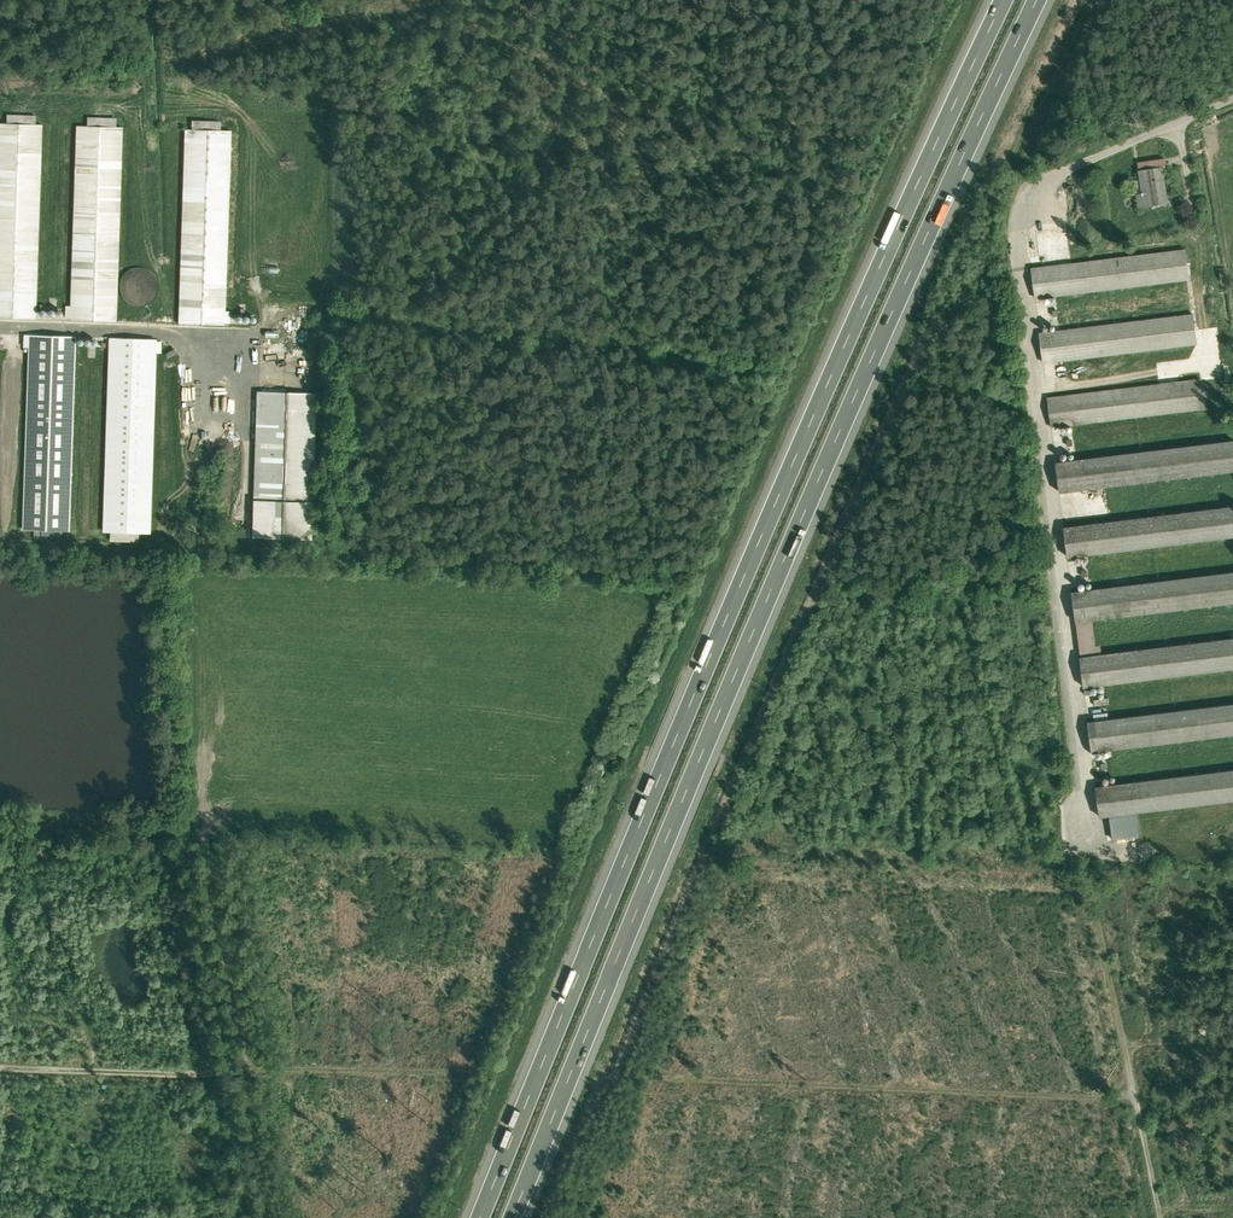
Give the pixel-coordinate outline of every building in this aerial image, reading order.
[(0,112),(0,306),(35,307),(42,113),(0,112)] [(122,118),(75,116),(69,295),(64,295),(64,309),(116,311),(122,118)] [(232,121),(185,119),(178,313),(225,314),(232,121)] [(1138,164),(1140,172),(1163,168),(1166,168),(1164,160),(1138,164)] [(1169,204),(1163,168),(1140,172),(1143,195),(1137,196),(1140,209),(1169,204)] [(1198,211),(1190,212),(1191,224),(1200,223),(1198,211)] [(1192,252),(1032,271),(1036,301),(1058,298),(1196,282),(1192,252)] [(1062,332),(1041,335),(1045,364),(1066,362),(1202,345),(1198,315),(1062,332)] [(28,336),(22,521),(68,522),(74,327),(24,325),(24,336),(28,336)] [(109,339),(102,524),(148,526),(155,344),(160,344),(161,330),(105,328),(104,339),(109,339)] [(1205,379),(1048,398),(1052,430),(1076,427),(1209,410),(1205,379)] [(318,383),(256,381),(251,529),(312,531),(318,383)] [(222,422),(210,423),(211,437),(223,437),(222,422)] [(1058,464),(1062,495),(1084,492),(1232,474),(1232,442),(1080,461),(1058,464)] [(1065,528),(1069,559),(1092,556),(1232,539),(1232,508),(1088,525),(1065,528)] [(1073,593),(1077,624),(1100,621),(1232,604),(1232,574),(1096,590),(1073,593)] [(1082,658),(1086,689),(1108,687),(1232,671),(1232,639),(1104,655),(1082,658)] [(1089,724),(1093,754),(1115,751),(1232,736),(1232,706),(1112,721),(1089,724)] [(1098,765),(1100,772),(1108,770),(1105,762),(1098,765)] [(1097,788),(1101,819),(1145,814),(1232,803),(1232,772),(1119,785),(1097,788)]
